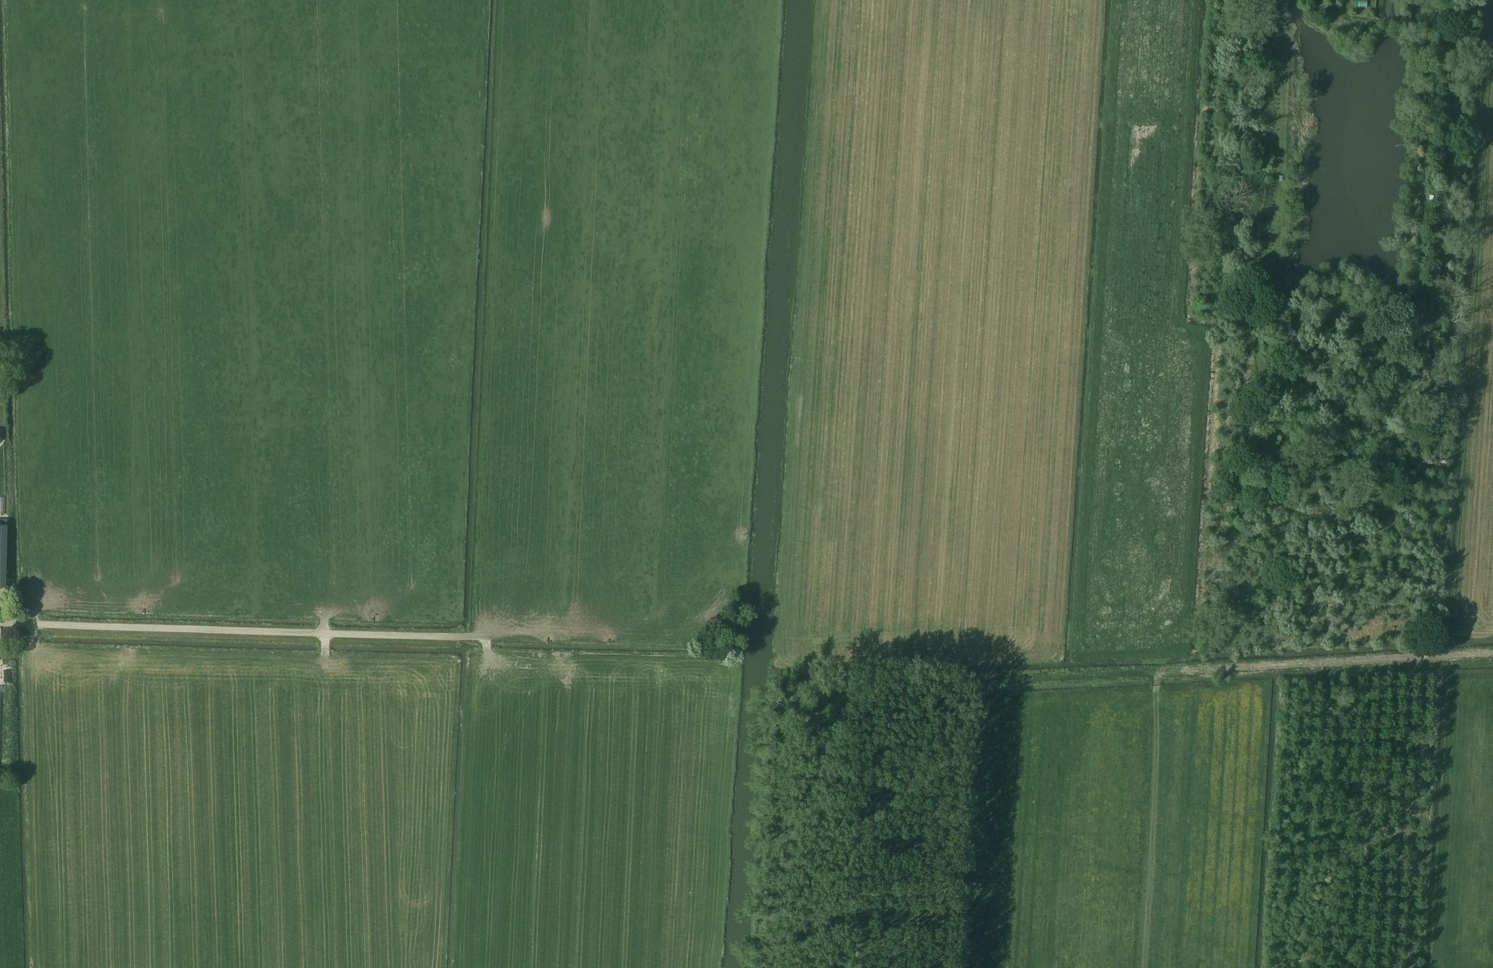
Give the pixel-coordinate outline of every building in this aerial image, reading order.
[(6,590),(8,526),(0,526),(0,590),(6,590)]
